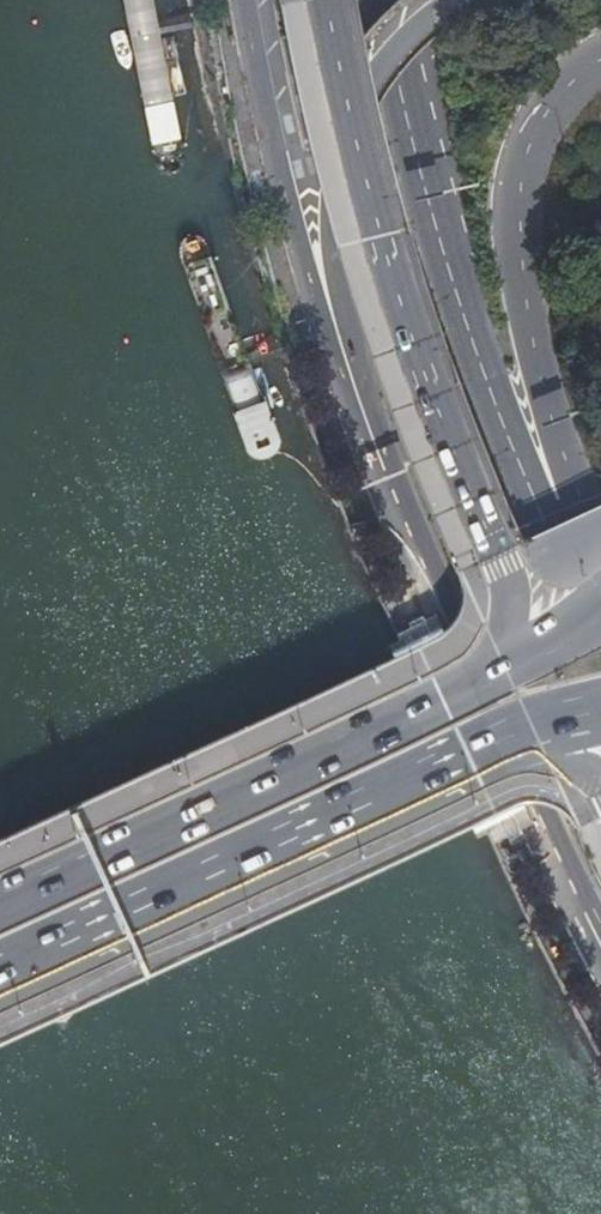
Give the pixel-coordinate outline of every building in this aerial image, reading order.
[(159,171),(166,174),(174,173),(182,167),(183,160),(155,0),(125,0),(153,163),(159,171)] [(184,247),(183,255),(246,459),(254,464),(266,462),(274,457),(277,449),(211,244),(202,237),(195,236),(188,241),(184,247)]
